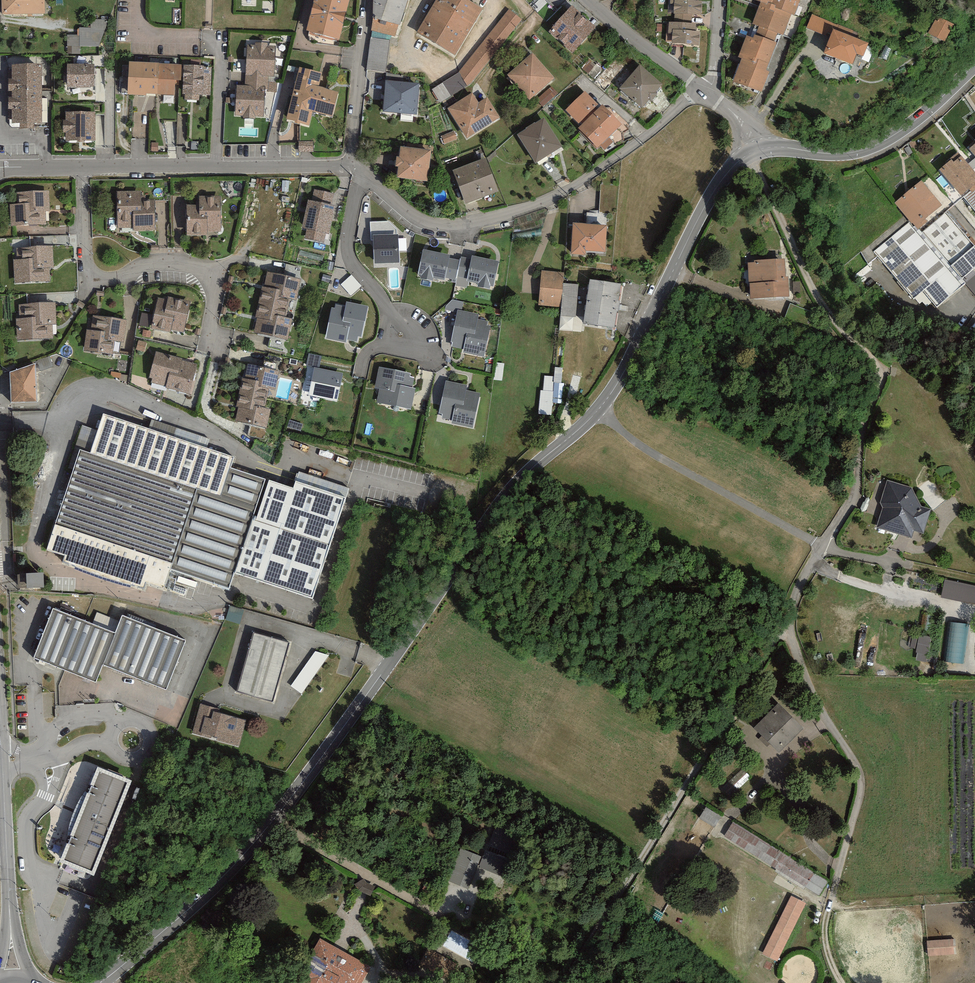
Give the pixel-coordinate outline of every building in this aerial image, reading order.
[(6,16),(46,15),(46,0),(5,0),(6,16)] [(352,0),(320,0),(312,33),(342,40),(352,0)] [(466,0),(442,0),(422,34),(458,56),(485,11),(466,0)] [(668,15),(701,17),(702,3),(697,2),(697,0),(669,0),(668,15)] [(750,2),(764,7),(735,83),(768,95),(804,0),(751,0),(750,2)] [(595,31),(572,9),(550,31),(573,53),(595,31)] [(523,23),(510,12),(455,77),(469,88),(523,23)] [(808,33),(828,40),(833,24),(813,17),(808,33)] [(697,25),(669,23),(667,45),(700,48),(701,33),(696,33),(697,25)] [(81,47),(101,47),(101,28),(79,29),(79,36),(70,36),(70,54),(81,54),(81,47)] [(946,50),(953,38),(938,29),(930,41),(946,50)] [(879,46),(840,33),(832,56),(861,65),(863,58),(874,61),(879,46)] [(370,73),(388,74),(389,41),(370,41),(370,73)] [(278,50),(249,49),(247,87),(238,86),(236,118),(267,119),(269,78),(277,78),(278,50)] [(536,58),(512,79),(534,104),(558,82),(536,58)] [(209,70),(133,66),(132,95),(207,100),(209,70)] [(42,67),(15,68),(17,129),(44,128),(42,67)] [(98,68),(70,67),(70,88),(97,89),(98,68)] [(663,86),(640,67),(620,90),(643,109),(663,86)] [(324,77),(304,72),(292,123),(313,128),(317,115),(338,120),(344,96),(321,90),(324,77)] [(424,88),(390,84),(387,111),(421,115),(424,88)] [(624,126),(588,94),(570,112),(602,150),(624,126)] [(475,98),(453,113),(471,142),(505,120),(491,99),(481,106),(475,98)] [(186,142),(187,113),(177,113),(177,142),(186,142)] [(96,115),(68,115),(67,142),(96,142),(96,115)] [(563,148),(546,123),(521,140),(538,165),(563,148)] [(456,133),(443,136),(445,144),(458,141),(456,133)] [(435,156),(405,152),(401,178),(431,182),(435,156)] [(940,171),(961,197),(974,186),(974,173),(960,155),(940,171)] [(488,162),(455,175),(468,207),(501,194),(488,162)] [(922,182),(896,203),(918,230),(944,209),(922,182)] [(966,198),(968,200),(974,209),(974,190),(966,198)] [(333,195),(316,191),(313,203),(309,203),(303,230),(307,231),(305,239),(324,243),(326,236),(330,237),(336,207),(331,206),(333,195)] [(20,208),(12,208),(13,232),(54,230),(53,193),(20,195),(20,208)] [(146,194),(119,195),(120,233),(158,232),(157,203),(146,203),(146,194)] [(201,208),(189,208),(189,238),(224,238),(224,197),(202,197),(201,208)] [(909,223),(903,227),(874,252),(913,299),(923,291),(937,308),(967,284),(963,280),(974,269),(974,248),(947,212),(920,235),(909,223)] [(599,226),(565,224),(563,249),(597,252),(599,226)] [(398,236),(373,237),(374,265),(399,265),(398,236)] [(54,250),(14,252),(16,286),(50,285),(49,273),(55,272),(54,250)] [(455,283),(460,260),(423,253),(418,276),(455,283)] [(471,262),(460,260),(455,283),(455,286),(468,289),(470,283),(494,289),(500,263),(473,257),(471,262)] [(783,260),(744,262),(746,299),(785,298),(783,260)] [(559,275),(537,272),(533,303),(555,306),(559,275)] [(301,281),(269,274),(257,335),(289,342),(301,281)] [(342,284),(352,296),(363,286),(353,274),(342,284)] [(615,285),(583,281),(578,325),(610,328),(615,285)] [(192,307),(161,300),(154,331),(185,338),(192,307)] [(346,308),(333,305),(326,340),(347,344),(348,341),(360,343),(368,307),(347,303),(346,308)] [(58,308),(19,308),(19,341),(51,342),(51,331),(57,331),(58,308)] [(480,314),(458,310),(451,348),(463,350),(463,354),(485,358),(492,323),(478,321),(480,314)] [(129,325),(93,320),(88,353),(113,357),(115,345),(125,347),(129,325)] [(308,366),(320,368),(323,357),(311,355),(308,366)] [(201,367),(159,356),(150,386),(193,397),(201,367)] [(40,368),(15,377),(16,404),(38,405),(40,368)] [(343,374),(314,368),(308,396),(337,402),(343,374)] [(414,375),(379,368),(374,388),(380,390),(377,403),(411,410),(415,390),(411,389),(414,375)] [(281,376),(251,369),(238,422),(268,430),(281,376)] [(562,404),(566,370),(556,369),(555,377),(545,375),(540,414),(553,416),(555,403),(562,404)] [(468,386),(446,381),(439,418),(452,421),(451,425),(474,429),(481,394),(467,391),(468,386)] [(238,460),(108,415),(98,463),(84,457),(51,558),(172,594),(177,574),(201,491),(225,500),(235,470),(238,460)] [(92,444),(96,431),(84,428),(80,441),(92,444)] [(266,481),(235,470),(225,500),(201,491),(177,574),(230,590),(235,575),(266,481)] [(293,489),(266,481),(235,575),(314,601),(346,500),(296,482),(293,489)] [(913,489),(887,482),(874,526),(911,537),(912,530),(924,533),(932,509),(922,505),(913,489)] [(20,593),(26,593),(27,583),(44,583),(44,578),(20,577),(20,593)] [(945,580),(941,598),(974,605),(974,586),(945,580)] [(27,585),(28,599),(46,598),(45,584),(27,585)] [(227,621),(242,624),(245,609),(230,607),(227,621)] [(116,636),(55,612),(35,661),(96,685),(103,667),(167,692),(187,642),(124,617),(116,636)] [(964,665),(968,625),(949,624),(946,664),(964,665)] [(919,635),(919,661),(930,661),(930,635),(919,635)] [(293,647),(256,636),(239,694),(276,704),(293,647)] [(303,694),(329,658),(318,650),(292,687),(303,694)] [(779,704),(754,729),(779,754),(804,729),(779,704)] [(213,708),(200,705),(192,733),(238,746),(245,722),(212,712),(213,708)] [(134,782),(103,770),(68,864),(99,875),(134,782)] [(717,828),(722,816),(706,808),(700,820),(717,828)] [(828,883),(732,824),(724,837),(820,896),(828,883)] [(521,837),(498,828),(477,878),(500,888),(521,837)] [(469,889),(481,858),(461,850),(449,882),(469,889)] [(807,904),(791,896),(762,955),(777,962),(807,904)] [(320,939),(297,980),(303,982),(364,982),(373,968),(320,939)] [(956,940),(927,941),(928,957),(957,956),(956,940)] [(457,964),(429,949),(420,965),(449,980),(457,964)] [(681,969),(674,981),(678,982),(701,982),(702,981),(681,969)]
